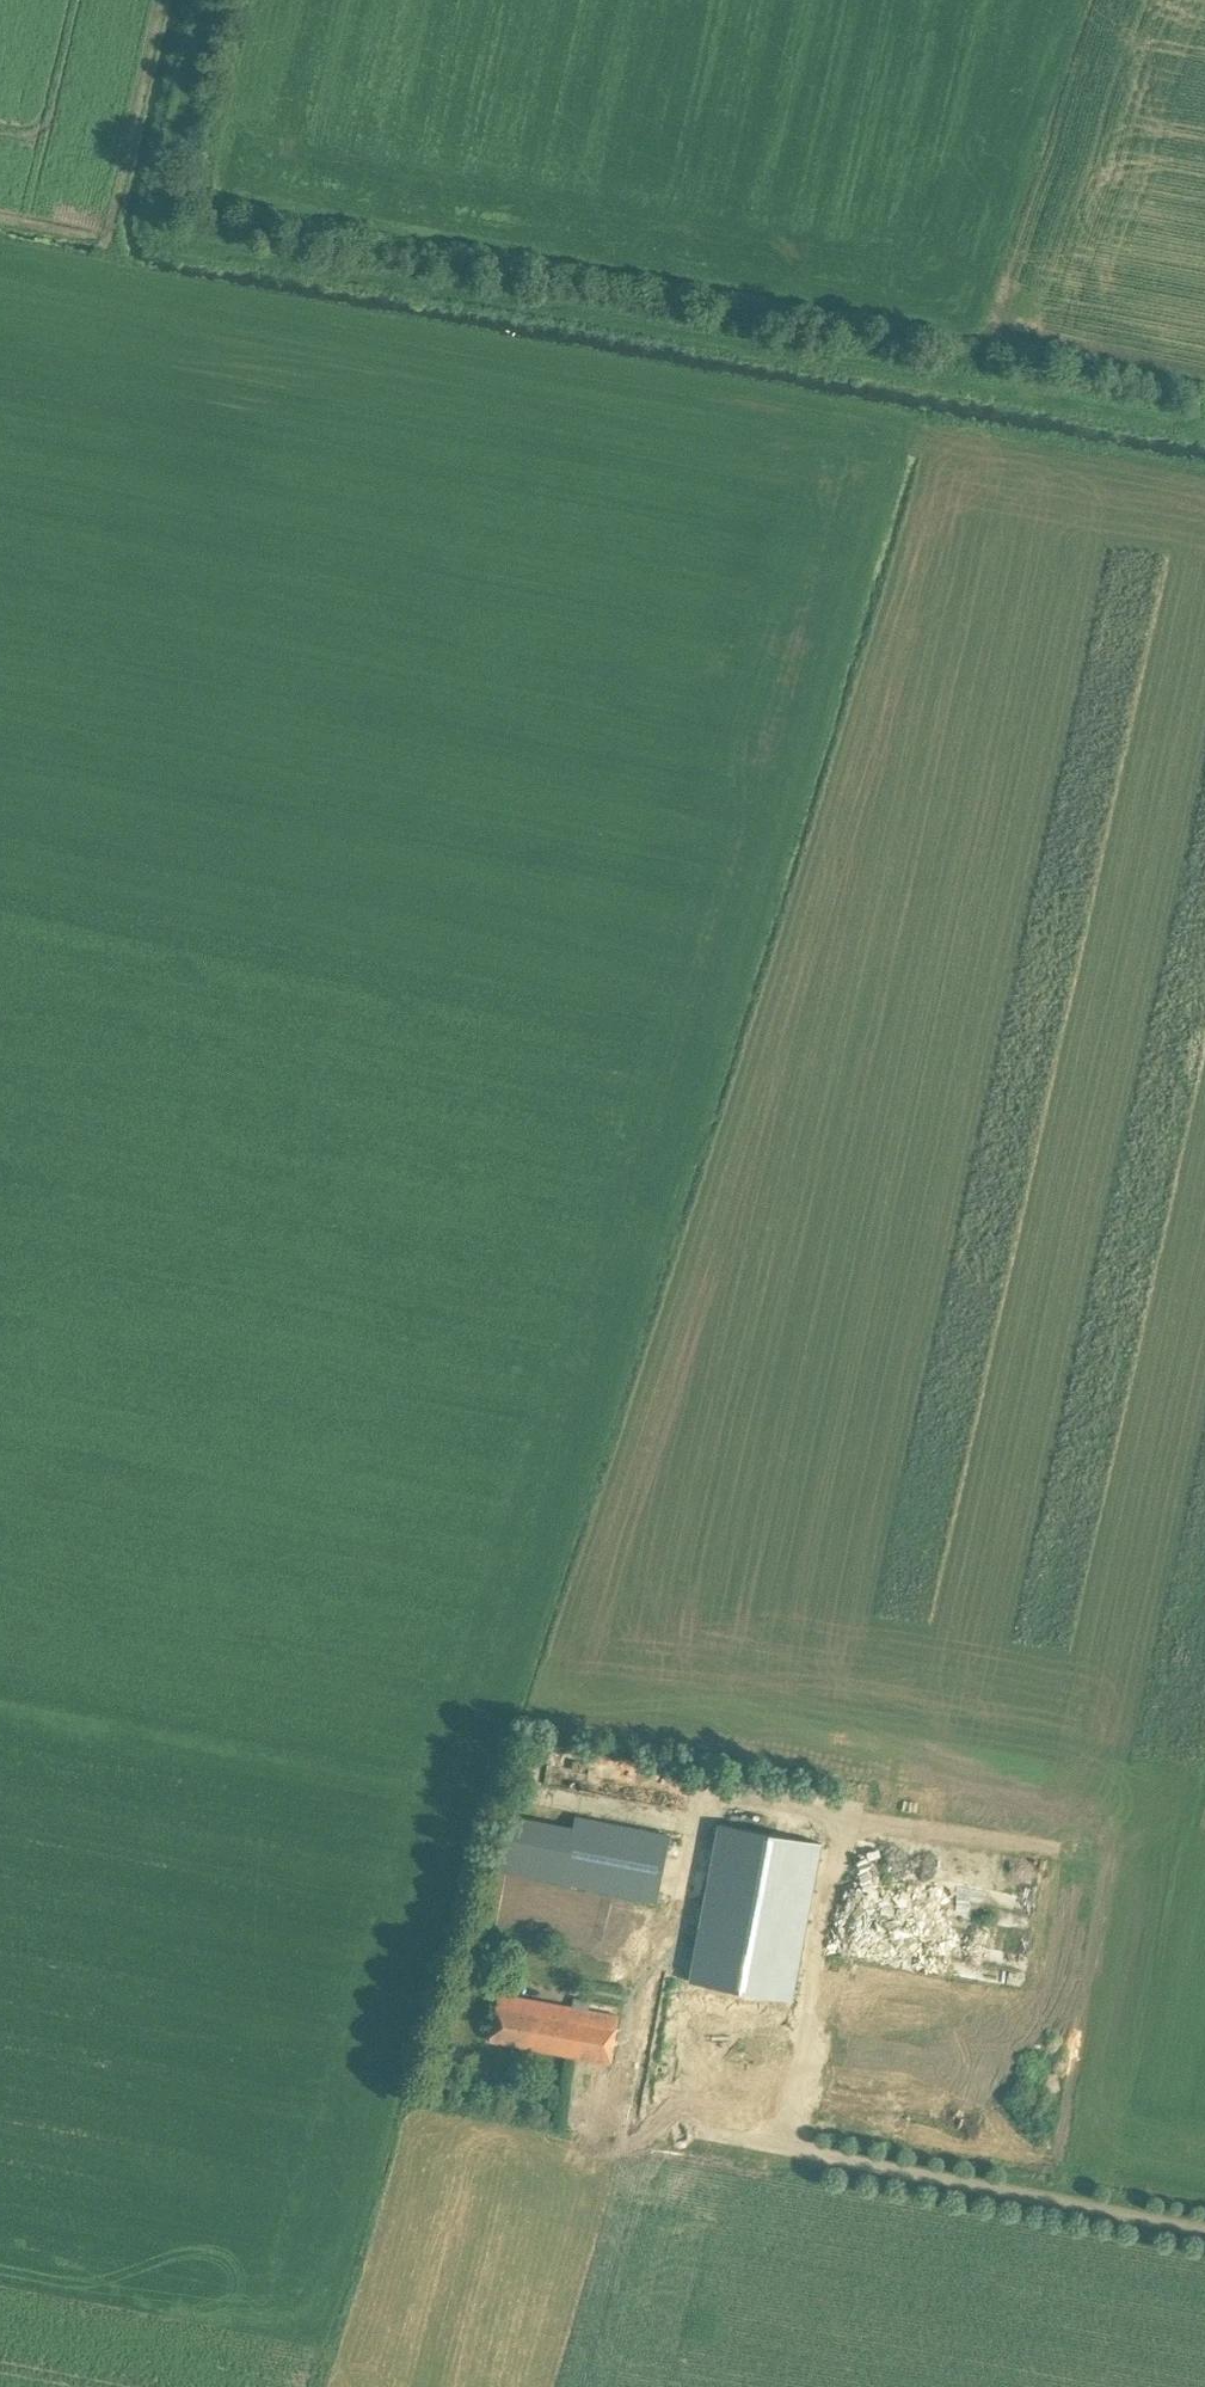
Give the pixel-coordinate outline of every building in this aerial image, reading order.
[(529,1741),(523,1769),(533,1771),(540,1743),(529,1741)] [(647,1959),(656,1911),(672,1832),(576,1813),(574,1826),(509,1812),(498,1871),(630,1896),(628,1906),(619,1953),(647,1959)] [(792,2000),(797,1977),(822,1842),(721,1823),(691,1981),(792,2000)] [(619,2015),(499,1992),(490,2039),(612,2062),(619,2015)]
